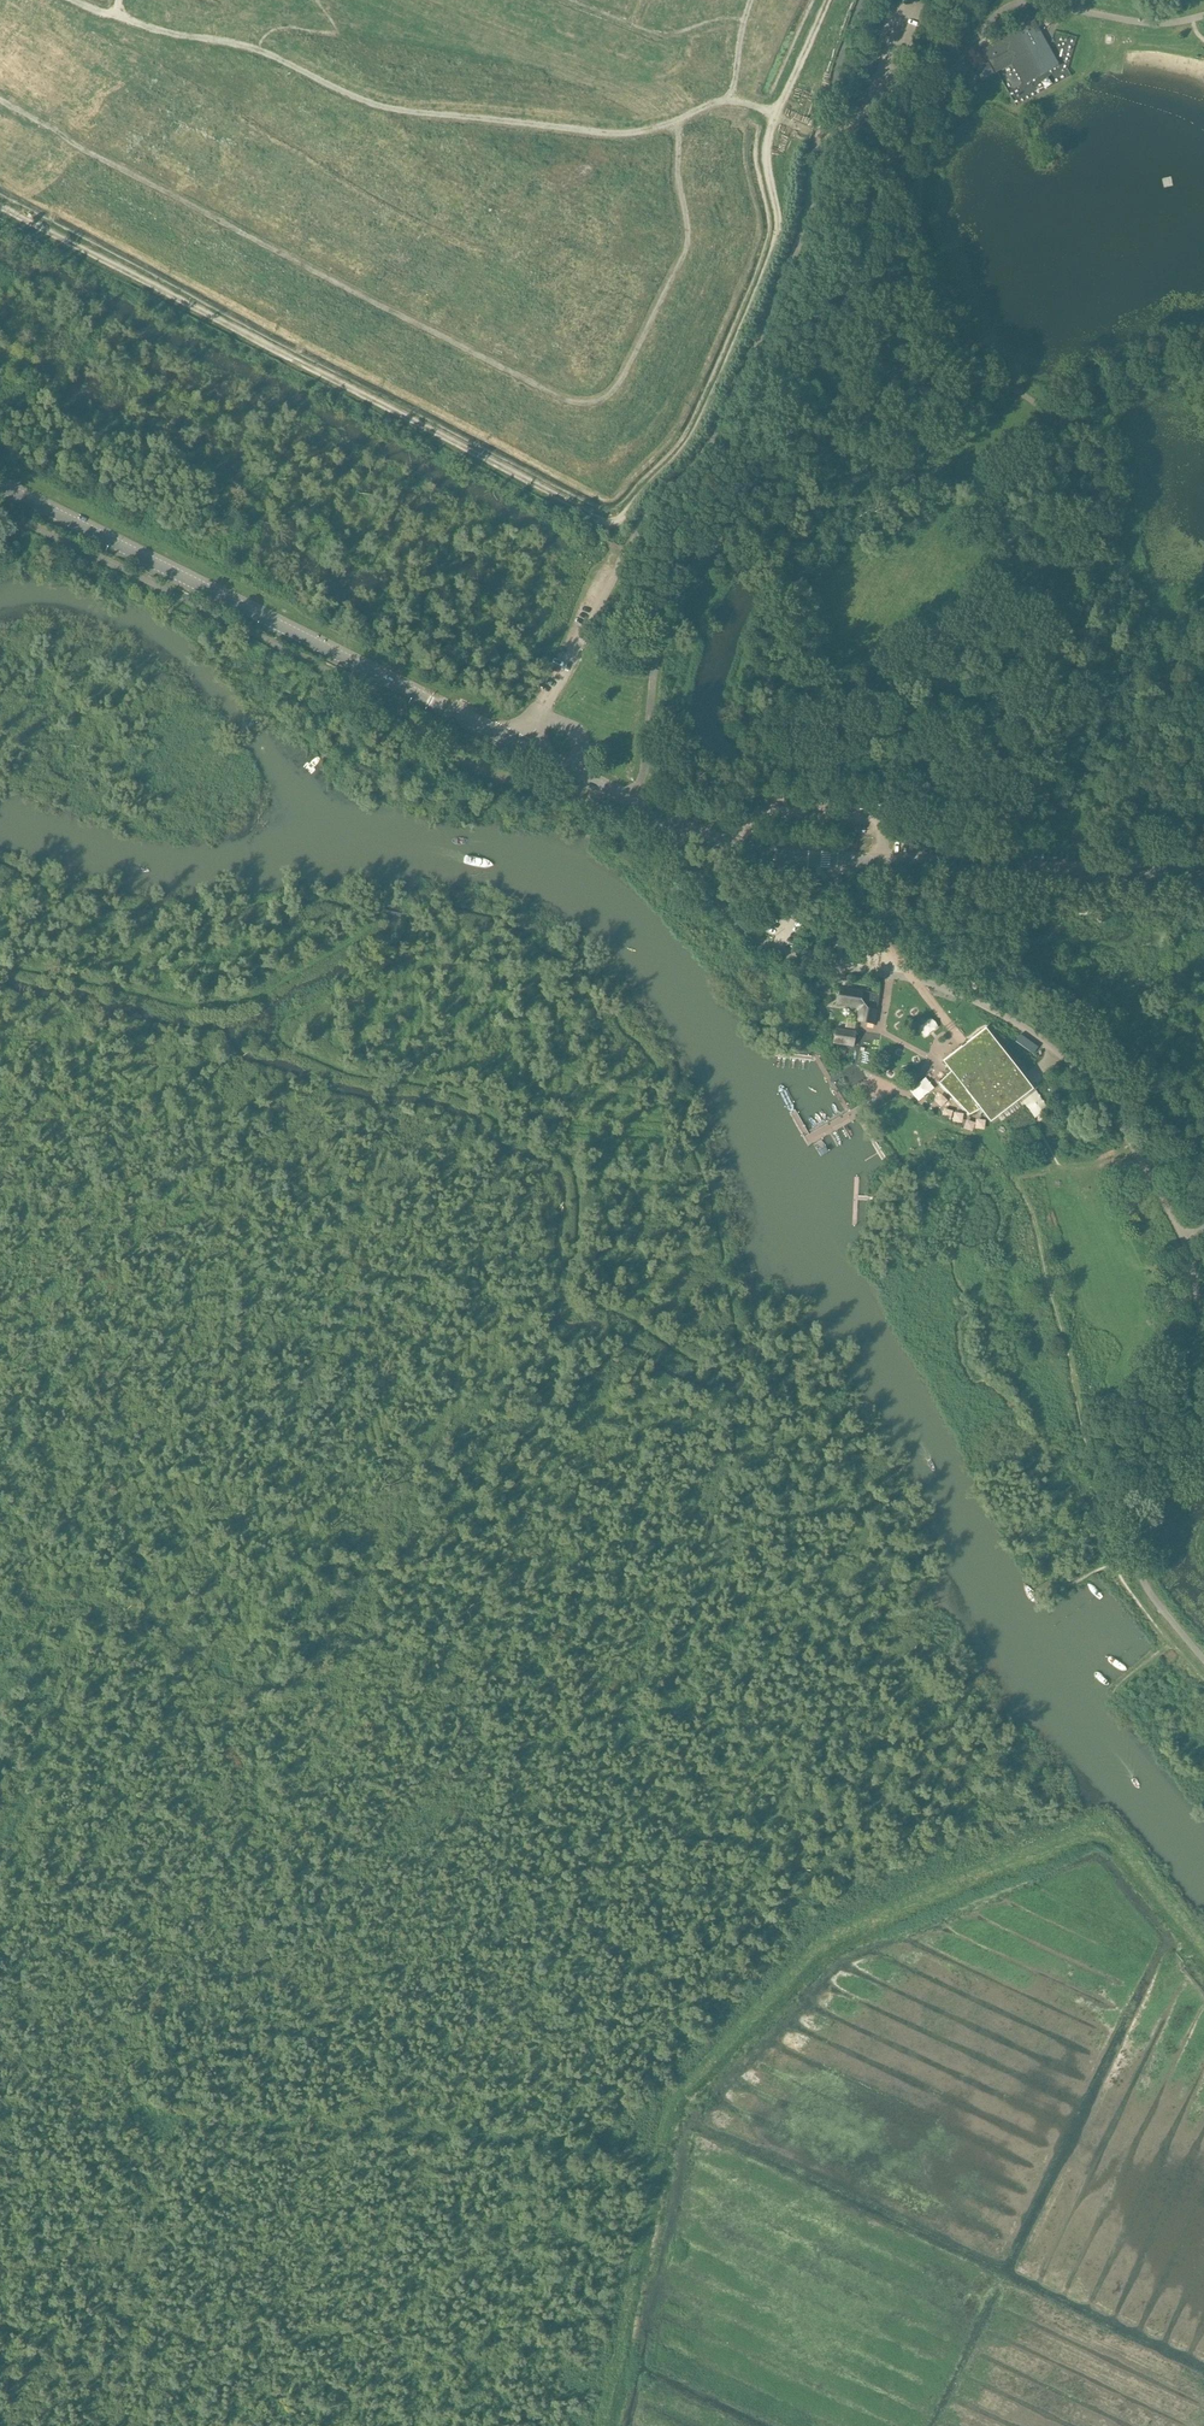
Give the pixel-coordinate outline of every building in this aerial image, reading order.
[(997,70),(1013,61),(1024,82),(1056,64),(1042,38),(1034,24),(986,50),(997,70)] [(1019,88),(1015,90),(1019,98),(1023,95),(1020,89),(1019,88)] [(812,105),(807,119),(814,121),(819,107),(812,105)] [(829,168),(838,161),(839,161),(836,156),(825,163),(829,168)] [(1096,401),(1092,405),(1096,409),(1100,405),(1096,401)] [(876,1010),(877,1003),(878,993),(840,987),(838,1004),(859,1007),(876,1010)] [(857,1020),(874,1022),(876,1010),(859,1007),(857,1020)] [(855,1031),(839,1028),(836,1042),(853,1045),(855,1031)] [(1034,1090),(1012,1061),(987,1029),(944,1061),(951,1072),(939,1083),(970,1115),(980,1109),(991,1123),(1034,1090)] [(1038,1047),(1021,1034),(1015,1041),(1033,1054),(1038,1047)]
